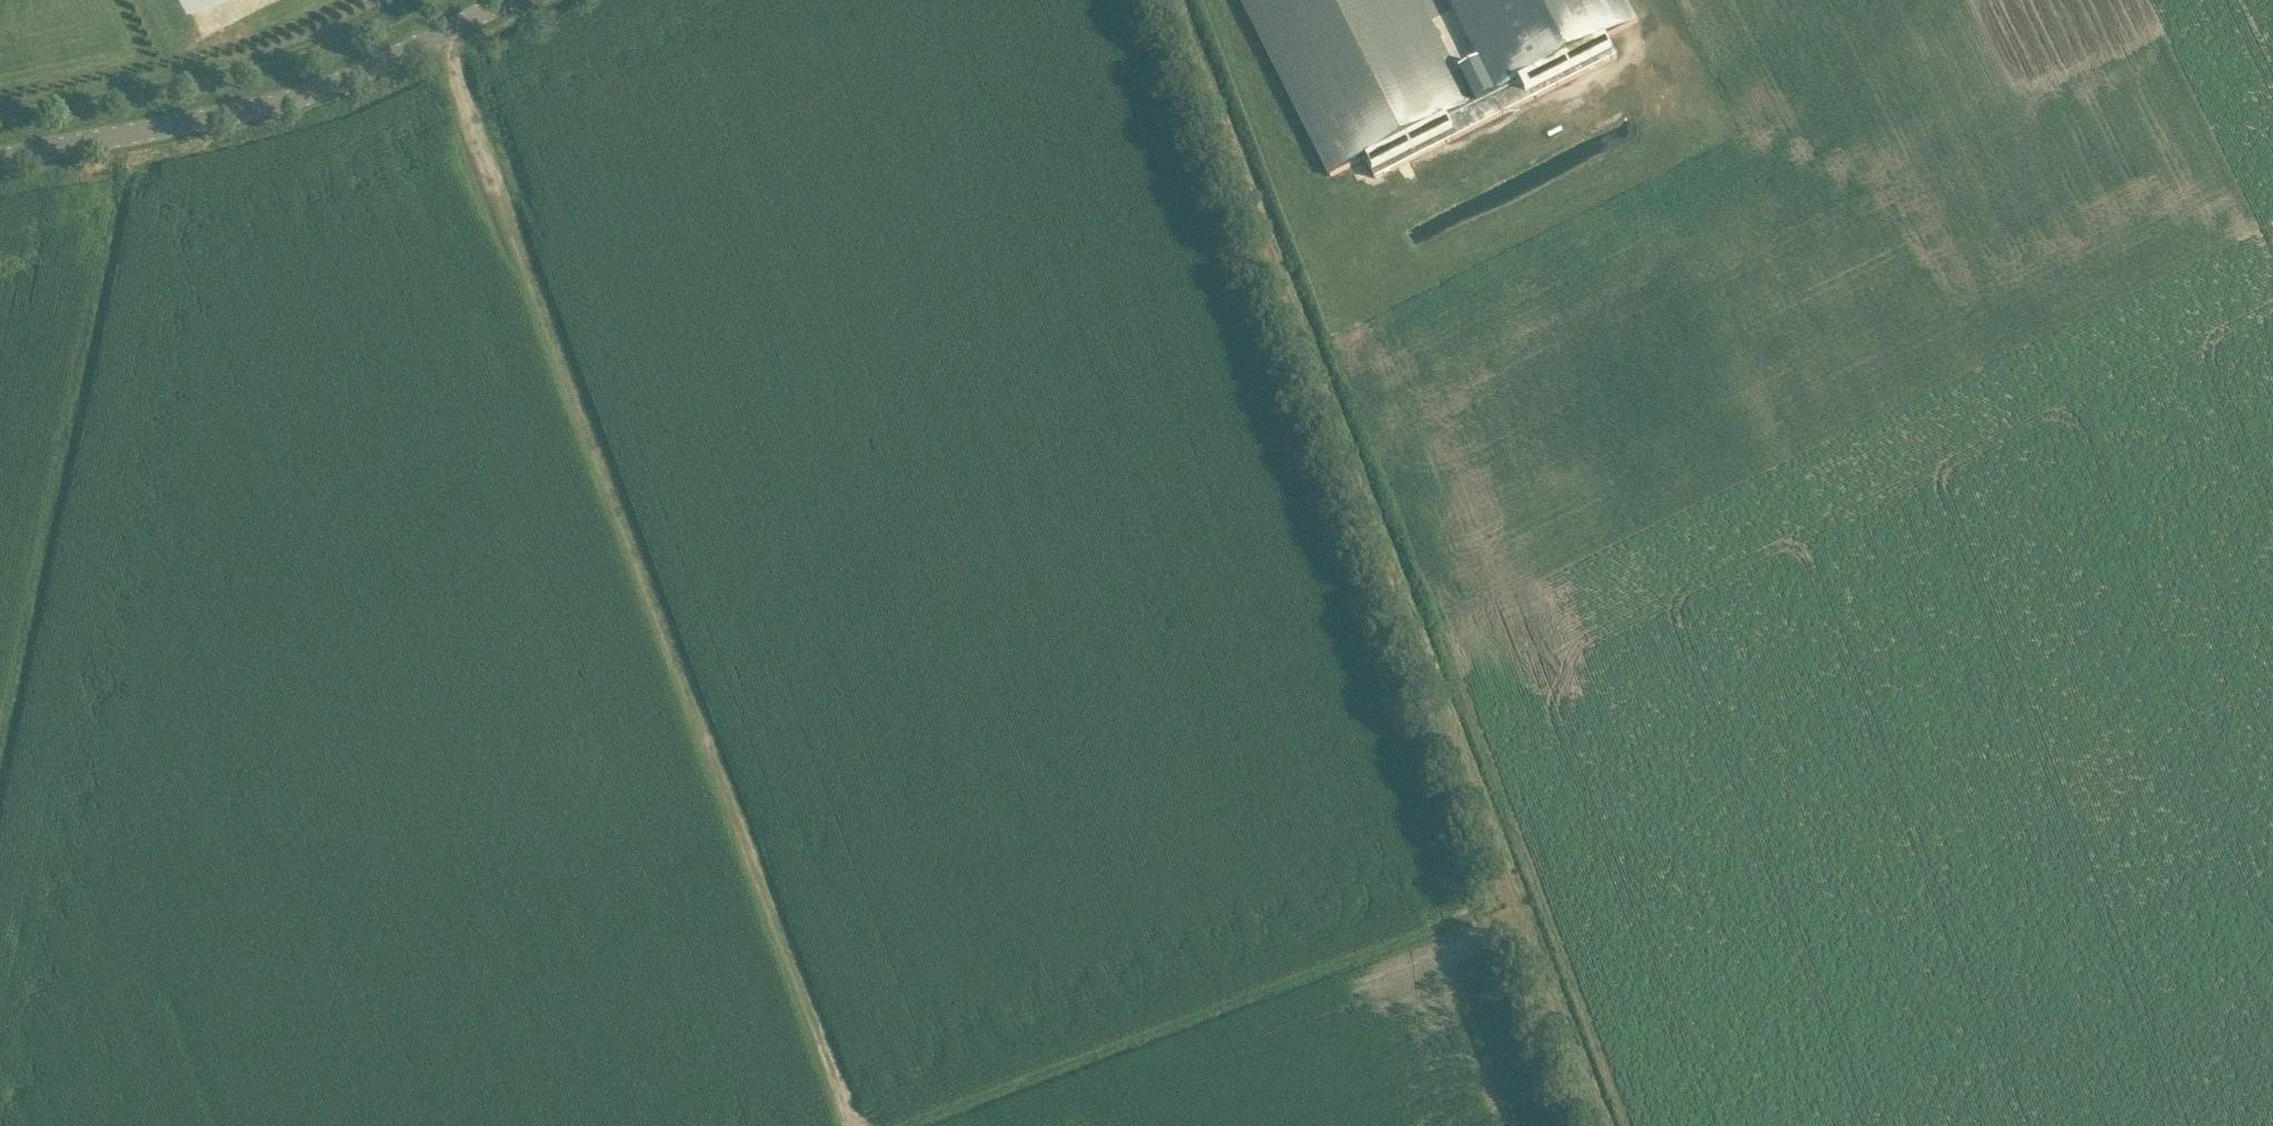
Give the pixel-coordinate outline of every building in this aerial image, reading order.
[(1419,0),(1242,0),(1331,176),(1366,159),(1375,178),(1448,142),(1438,122),(1472,105),(1419,0)] [(1638,22),(1626,0),(1448,0),(1479,61),(1495,93),(1484,99),(1494,119),(1617,57),(1607,38),(1638,22)]
